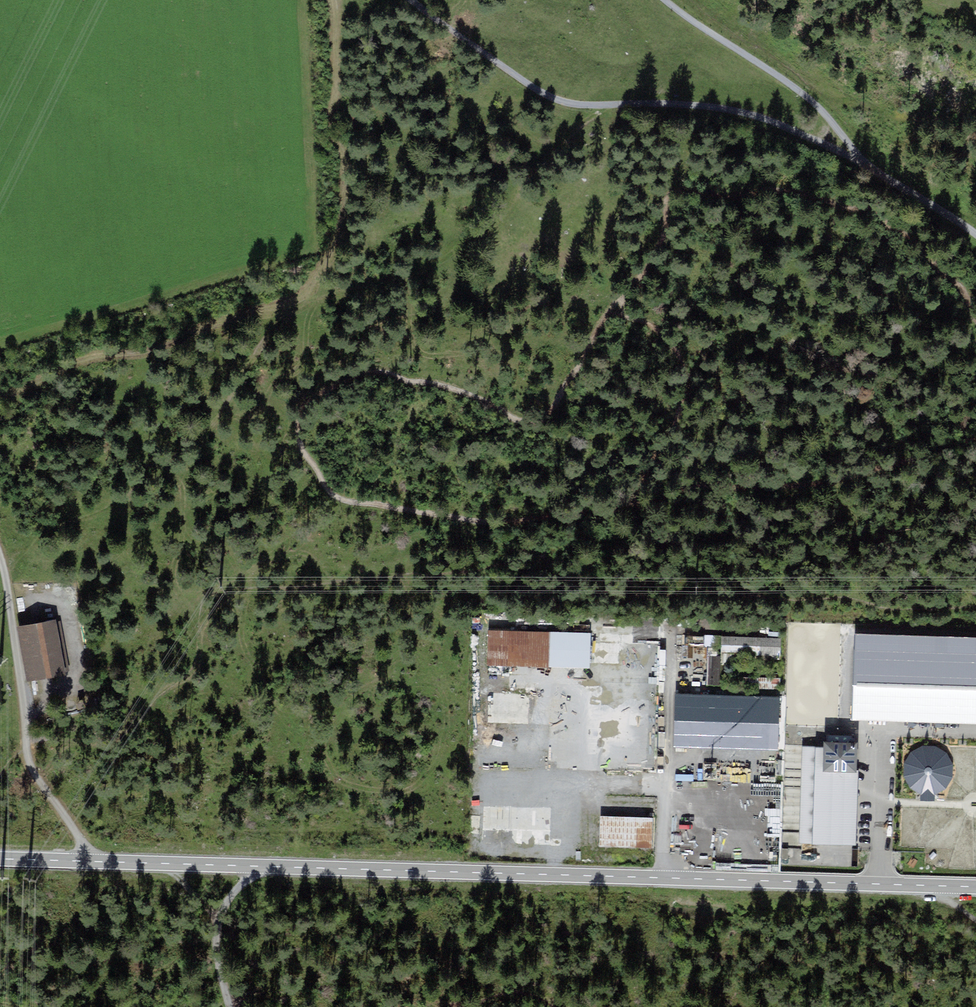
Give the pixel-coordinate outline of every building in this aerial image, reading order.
[(56,619),(16,626),(27,682),(67,674),(56,619)] [(590,634),(488,631),(487,666),(589,669),(590,634)] [(704,636),(683,635),(683,645),(704,645),(704,636)] [(781,636),(720,635),(720,654),(773,655),(773,660),(781,660),(781,636)] [(852,635),(849,722),(975,726),(975,639),(852,635)] [(648,661),(660,662),(660,646),(649,646),(648,661)] [(756,678),(756,689),(781,689),(781,679),(756,678)] [(670,748),(776,752),(778,698),(671,694),(670,748)] [(824,747),(802,746),(799,843),(855,845),(858,770),(856,770),(857,742),(824,741),(824,747)] [(953,763),(949,755),(943,749),(935,746),(927,745),(918,747),(911,752),(906,759),(904,767),(904,775),(907,783),(912,789),(921,794),(921,801),(934,801),(935,794),(942,791),(948,786),(952,779),(954,771),(953,763)] [(551,809),(481,808),(481,846),(551,846),(551,809)] [(652,818),(600,816),(600,847),(651,849),(652,818)]
